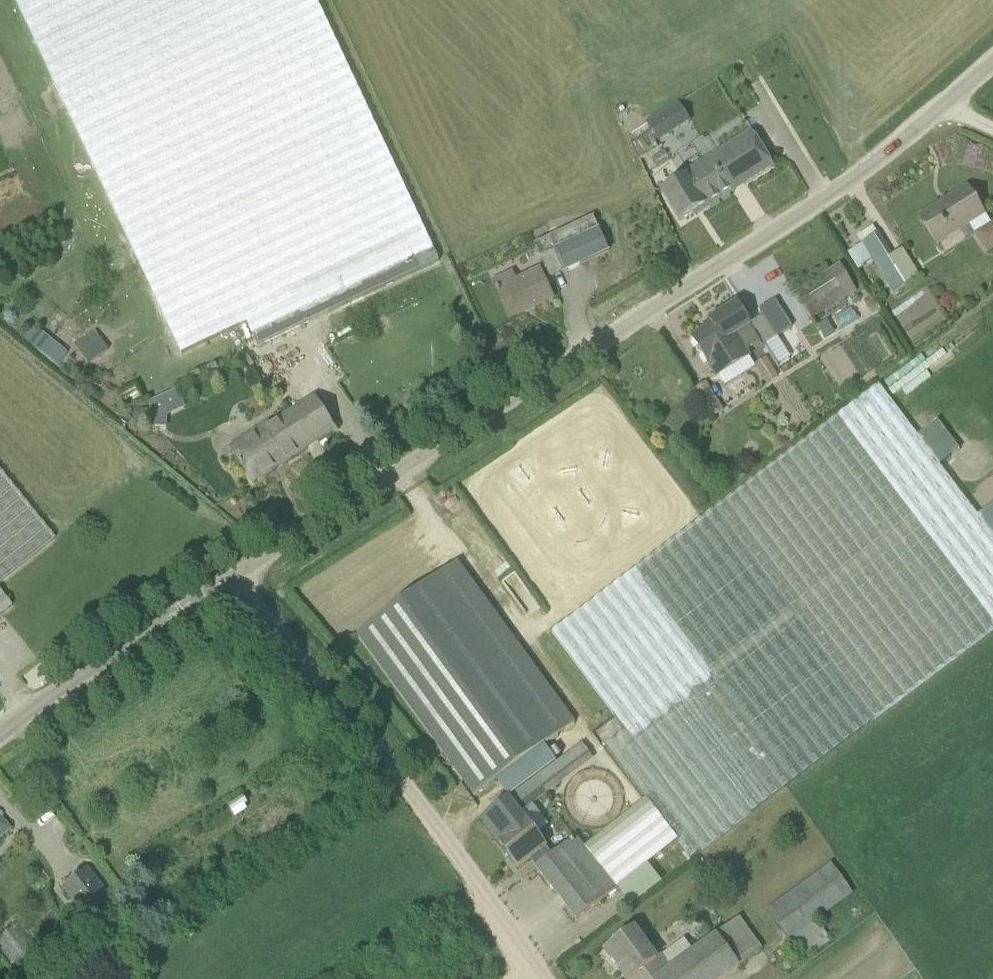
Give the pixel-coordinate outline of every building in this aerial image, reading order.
[(294,330),(439,262),(429,238),(317,0),(16,0),(51,75),(105,190),(182,354),(249,323),(260,346),(294,330)] [(657,115),(644,123),(645,124),(657,143),(669,135),(691,122),(678,102),(657,115)] [(773,168),(752,134),(685,176),(686,179),(662,194),(680,222),(703,207),(705,210),(773,168)] [(920,217),(937,245),(984,215),(967,188),(920,217)] [(990,225),(975,235),(986,252),(992,247),(992,224),(990,225)] [(874,228),(858,238),(862,245),(873,262),(892,293),(908,283),(891,256),(874,228)] [(599,230),(540,257),(550,279),(562,273),(566,271),(566,272),(576,267),(606,253),(609,252),(599,230)] [(792,288),(811,319),(856,292),(839,265),(830,271),(827,266),(792,288)] [(512,274),(493,283),(510,319),(553,299),(540,271),(516,283),(512,274)] [(753,326),(751,328),(754,333),(756,331),(756,332),(765,346),(778,338),(792,329),(775,302),(760,312),(763,317),(752,324),(753,326)] [(705,331),(693,339),(710,366),(717,377),(719,376),(722,374),(723,374),(738,364),(749,357),(750,356),(747,352),(746,351),(760,342),(754,333),(751,328),(750,327),(751,326),(737,304),(710,321),(713,326),(705,331)] [(827,322),(818,328),(824,339),(834,334),(827,322)] [(34,325),(24,337),(57,365),(68,353),(34,325)] [(76,344),(88,362),(108,349),(95,331),(76,344)] [(767,358),(755,365),(763,379),(775,372),(767,358)] [(501,844),(500,845),(518,869),(532,858),(539,866),(536,868),(578,922),(617,891),(616,890),(677,843),(692,862),(874,721),(992,631),(992,537),(879,386),(550,635),(626,734),(605,749),(645,801),(584,848),(576,837),(552,856),(545,847),(546,846),(528,823),(527,823),(519,813),(508,799),(482,820),(501,844)] [(137,431),(166,421),(165,416),(186,408),(179,391),(128,409),(137,431)] [(246,443),(231,453),(252,485),(336,430),(316,398),(271,427),(266,430),(263,426),(243,439),(246,443)] [(720,406),(708,413),(712,420),(724,413),(720,406)] [(54,540),(0,473),(0,584),(54,540)] [(357,636),(475,798),(496,782),(545,746),(574,725),(457,563),(357,636)] [(11,608),(0,594),(0,617),(11,608)] [(509,799),(508,799),(519,813),(547,792),(544,788),(591,754),(583,744),(557,762),(508,797),(509,799)] [(232,814),(245,807),(248,805),(243,797),(228,807),(232,814)] [(8,829),(0,819),(0,836),(8,829)] [(831,865),(769,910),(790,941),(816,922),(818,921),(853,896),(831,865)] [(707,879),(706,868),(692,870),(693,881),(707,879)] [(87,869),(64,887),(89,920),(112,902),(87,869)] [(56,933),(68,924),(64,919),(52,928),(56,933)] [(15,966),(40,947),(19,920),(0,935),(0,946),(15,966)] [(605,951),(625,978),(631,978),(643,970),(648,967),(656,978),(655,978),(723,978),(740,967),(717,935),(717,934),(693,952),(684,940),(662,956),(661,956),(657,959),(636,929),(605,951)]
